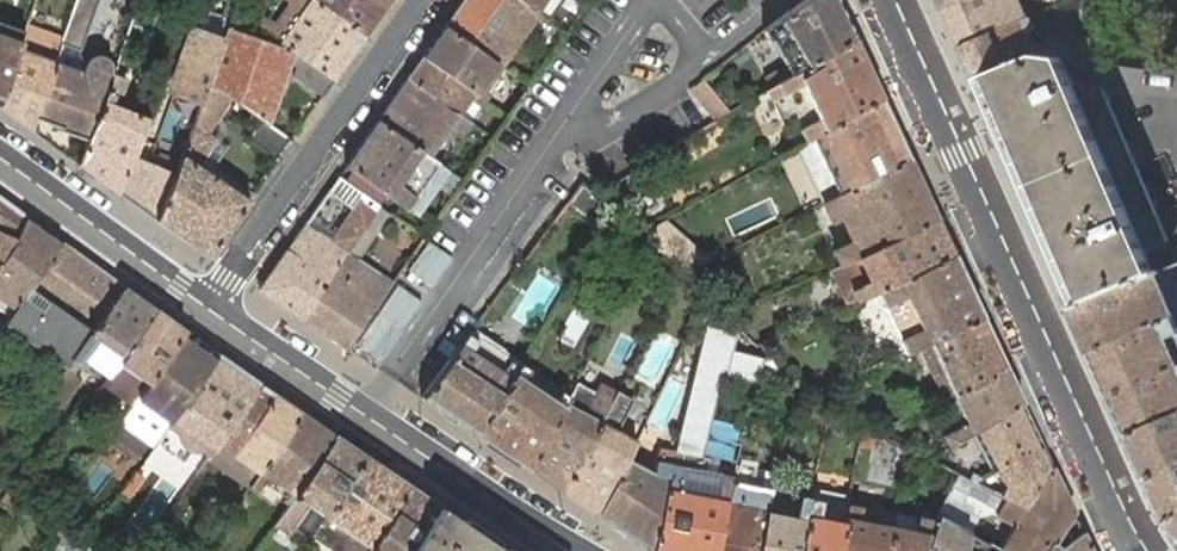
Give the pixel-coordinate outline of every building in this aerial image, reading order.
[(87,140),(112,73),(109,71),(110,71),(110,69),(110,68),(110,67),(110,66),(110,65),(110,64),(109,63),(109,62),(108,61),(108,60),(107,59),(106,58),(105,57),(104,56),(103,56),(102,55),(101,55),(100,54),(99,54),(98,54),(97,54),(96,54),(95,54),(93,55),(92,55),(91,55),(90,56),(89,56),(89,57),(88,58),(87,59),(86,60),(86,61),(85,62),(85,63),(83,62),(79,55),(99,0),(76,0),(55,62),(54,63),(35,118),(61,127),(60,129),(87,140)] [(291,1),(302,9),(283,35),(272,28),(268,34),(288,48),(293,52),(333,81),(364,37),(313,0),(290,0),(291,1)] [(364,37),(391,0),(313,0),(364,37)] [(501,67),(539,13),(521,0),(463,0),(444,27),(495,63),(501,67)] [(546,17),(558,0),(521,0),(539,13),(546,17)] [(852,38),(835,0),(806,0),(788,13),(763,31),(786,67),(766,79),(770,87),(778,83),(791,75),(852,38)] [(944,9),(965,0),(941,0),(944,9)] [(961,47),(1029,18),(1026,10),(1016,14),(1010,0),(965,0),(944,9),(961,47)] [(1026,10),(1021,0),(1010,0),(1016,14),(1026,10)] [(302,9),(291,1),(272,28),(283,35),(302,9)] [(249,19),(234,9),(223,37),(223,39),(207,81),(231,98),(268,124),(290,63),(296,67),(293,76),(322,97),(333,81),(293,52),(288,48),(244,33),(249,19)] [(961,47),(975,80),(990,74),(1039,54),(1063,57),(1092,62),(1093,39),(1051,36),(1051,45),(1035,43),(1033,44),(1028,33),(1032,31),(1035,26),(1031,17),(1029,18),(961,47)] [(31,129),(35,118),(54,63),(41,59),(51,34),(27,25),(24,33),(18,51),(0,99),(0,107),(31,129)] [(0,25),(0,36),(12,40),(16,31),(0,25)] [(423,56),(485,100),(490,94),(484,90),(479,87),(495,63),(444,27),(423,56)] [(172,94),(199,105),(200,102),(207,81),(223,39),(223,37),(196,28),(172,94)] [(18,51),(24,33),(16,31),(12,40),(0,36),(0,99),(18,51)] [(881,98),(852,38),(791,75),(778,83),(770,87),(767,89),(788,136),(800,130),(805,140),(812,136),(881,98)] [(1080,283),(1088,302),(1156,273),(1148,253),(1146,248),(1168,239),(1103,87),(1074,82),(1073,80),(1063,57),(1039,54),(990,74),(998,93),(1004,107),(1070,260),(1080,283)] [(480,107),(485,100),(423,56),(408,78),(459,114),(470,99),(480,107)] [(484,90),(501,67),(495,63),(479,87),(484,90)] [(77,163),(116,192),(127,167),(142,124),(146,116),(114,104),(123,77),(112,73),(87,140),(77,163)] [(377,121),(425,156),(446,126),(462,137),(472,122),(459,114),(408,78),(377,121)] [(170,189),(155,221),(209,256),(248,201),(199,166),(218,139),(210,133),(231,98),(207,81),(200,102),(199,105),(190,130),(182,154),(170,189)] [(909,159),(881,98),(812,136),(840,193),(909,159)] [(268,124),(261,119),(247,139),(277,160),(291,140),(268,124)] [(448,201),(456,189),(461,181),(441,167),(425,156),(377,121),(345,166),(409,212),(427,186),(448,201)] [(127,167),(116,192),(155,221),(170,189),(175,173),(132,155),(127,167)] [(937,219),(909,159),(840,193),(824,201),(829,211),(838,206),(845,202),(862,236),(854,240),(835,248),(841,262),(858,255),(937,219)] [(258,290),(302,318),(364,228),(379,206),(339,176),(328,191),(350,208),(329,240),(305,224),(258,290)] [(578,189),(566,204),(593,225),(599,217),(607,223),(612,213),(591,195),(580,186),(578,189)] [(26,217),(0,198),(0,260),(26,217)] [(845,202),(838,206),(854,240),(862,236),(845,202)] [(26,217),(0,260),(0,331),(4,326),(10,317),(62,243),(26,217)] [(954,255),(937,219),(858,255),(841,262),(831,267),(848,304),(859,299),(876,291),(954,255)] [(302,318),(346,347),(391,282),(357,259),(374,234),(364,228),(302,318)] [(658,247),(681,266),(688,258),(695,250),(672,231),(658,247)] [(122,287),(62,243),(10,317),(4,326),(64,368),(70,359),(122,287)] [(982,315),(954,255),(876,291),(882,305),(897,337),(904,352),(921,344),(929,340),(982,315)] [(694,278),(702,263),(696,261),(689,274),(694,278)] [(1159,272),(1156,273),(1088,302),(1075,308),(1094,352),(1176,316),(1176,315),(1159,272)] [(154,310),(122,287),(70,359),(78,365),(82,358),(107,376),(154,310)] [(184,331),(154,310),(107,376),(102,384),(132,405),(146,385),(184,331)] [(1007,369),(982,315),(929,340),(949,383),(941,388),(945,398),(954,394),(1007,369)] [(1094,352),(1113,396),(1176,368),(1176,316),(1094,352)] [(730,482),(731,479),(706,474),(696,471),(699,456),(689,454),(689,453),(711,367),(720,370),(756,380),(762,356),(732,349),(737,331),(707,325),(692,385),(678,441),(676,449),(675,451),(667,449),(659,448),(656,464),(654,473),(670,476),(665,488),(652,550),(653,550),(715,550),(730,482)] [(132,405),(120,421),(155,445),(168,426),(180,409),(218,355),(184,331),(146,385),(132,405)] [(476,434),(519,364),(470,332),(421,397),(476,434)] [(774,338),(762,344),(769,355),(780,350),(774,338)] [(949,383),(929,340),(921,344),(941,388),(949,383)] [(260,385),(218,355),(180,409),(168,426),(177,432),(177,434),(177,436),(178,436),(178,437),(178,438),(179,439),(179,440),(179,441),(180,442),(180,443),(181,443),(181,445),(183,445),(184,447),(185,447),(186,448),(187,448),(188,449),(189,450),(190,450),(191,450),(192,450),(194,450),(195,450),(196,451),(197,451),(198,451),(199,450),(200,450),(201,450),(202,450),(210,455),(260,385)] [(70,359),(64,368),(46,395),(59,404),(77,377),(71,373),(78,365),(70,359)] [(528,370),(519,364),(476,434),(530,470),(565,405),(569,398),(567,396),(571,389),(564,384),(560,392),(549,408),(518,386),(528,370)] [(689,453),(699,456),(720,370),(711,367),(689,453)] [(1113,396),(1130,435),(1176,415),(1176,368),(1113,396)] [(1022,402),(1007,369),(954,394),(945,398),(942,399),(956,427),(943,434),(949,446),(961,439),(971,433),(1022,402)] [(549,408),(560,392),(528,370),(518,386),(549,408)] [(564,492),(616,390),(600,381),(594,391),(575,382),(571,389),(567,396),(569,398),(565,405),(530,470),(564,492)] [(301,414),(260,385),(210,455),(207,460),(249,487),(301,414)] [(633,399),(616,390),(564,492),(598,515),(619,472),(626,459),(635,441),(616,431),(633,399)] [(633,399),(616,431),(635,441),(651,410),(633,399)] [(971,433),(992,471),(993,470),(1042,445),(1022,402),(971,433)] [(335,436),(301,414),(249,487),(256,493),(267,478),(289,492),(282,502),(287,505),(335,436)] [(1130,435),(1149,479),(1176,467),(1176,415),(1130,435)] [(884,437),(887,426),(874,433),(884,437)] [(365,456),(335,436),(287,505),(275,524),(289,534),(294,527),(310,537),(311,535),(365,456)] [(1052,466),(1042,445),(993,470),(1002,487),(998,495),(1023,508),(1052,466)] [(365,456),(311,535),(334,550),(368,550),(410,487),(365,456)] [(709,458),(699,456),(696,471),(706,474),(709,458)] [(648,486),(654,473),(626,459),(619,472),(648,486)] [(715,550),(757,550),(764,513),(765,510),(774,476),(774,475),(735,466),(731,479),(730,482),(715,550)] [(1072,510),(1052,466),(1023,508),(998,495),(975,483),(968,480),(958,474),(942,504),(936,515),(966,531),(970,534),(977,519),(991,515),(1012,525),(1013,523),(1051,542),(1061,548),(1082,531),(1072,510)] [(1171,526),(1176,519),(1176,467),(1149,479),(1169,525),(1171,526)] [(1002,487),(993,470),(992,471),(979,478),(975,483),(998,495),(1002,487)] [(598,515),(652,550),(665,488),(670,476),(654,473),(648,486),(619,472),(598,515)] [(975,483),(979,478),(971,474),(968,480),(975,483)] [(805,518),(809,498),(799,496),(778,490),(781,478),(774,476),(765,510),(764,513),(757,550),(798,550),(805,518)] [(848,497),(823,492),(826,483),(824,481),(814,478),(809,498),(805,518),(798,550),(837,550),(842,525),(843,520),(846,505),(848,497)] [(410,487),(368,550),(407,550),(438,506),(410,487)] [(894,512),(893,514),(890,530),(886,550),(929,550),(924,547),(928,537),(934,521),(936,515),(942,504),(932,499),(928,508),(922,507),(920,517),(894,512)] [(890,530),(893,514),(846,505),(843,520),(842,525),(837,550),(886,550),(890,530)] [(438,506),(407,550),(504,550),(438,506)] [(966,531),(936,515),(934,521),(928,537),(924,547),(929,550),(961,550),(966,531)] [(1082,531),(1061,548),(1051,542),(1013,523),(1012,525),(999,549),(998,550),(1092,550),(1082,531)]
